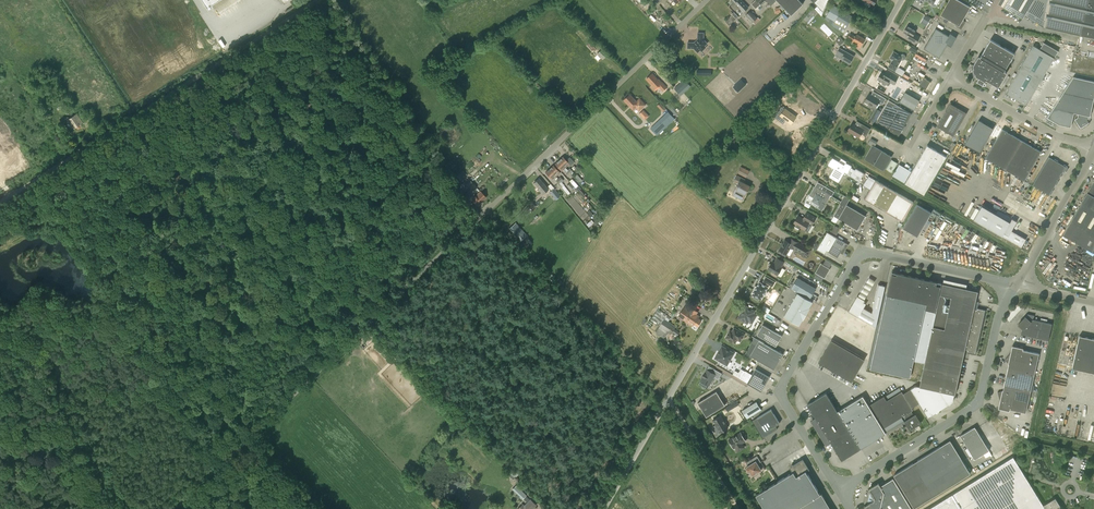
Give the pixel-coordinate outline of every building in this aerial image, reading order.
[(207,9),(212,6),(211,3),(216,0),(202,0),(207,9)] [(733,3),(731,5),(736,10),(739,7),(744,12),(748,7),(742,0),(730,0),(733,3)] [(751,4),(756,9),(765,0),(755,0),(751,4)] [(791,15),(803,3),(800,0),(777,0),(791,15)] [(811,5),(822,16),(830,0),(812,0),(814,2),(811,5)] [(957,27),(961,29),(965,22),(963,20),(970,7),(959,0),(949,0),(940,15),(958,25),(957,27)] [(1003,7),(1022,19),(1027,10),(1033,0),(1007,0),(1003,7)] [(1080,35),(1088,0),(1033,0),(1027,10),(1045,21),(1044,27),(1080,35)] [(1080,35),(1093,38),(1093,0),(1088,0),(1080,35)] [(834,27),(844,33),(853,16),(833,5),(826,16),(825,19),(832,25),(834,27)] [(803,19),(810,25),(812,23),(811,22),(817,16),(816,15),(818,12),(813,8),(803,19)] [(753,22),(755,24),(760,19),(758,17),(757,18),(750,10),(745,15),(753,22)] [(734,12),(725,21),(729,25),(738,17),(734,12)] [(927,26),(931,17),(925,14),(921,23),(927,26)] [(907,25),(904,32),(911,36),(909,39),(916,43),(920,36),(914,33),(916,30),(907,25)] [(948,36),(936,28),(924,48),(940,57),(947,44),(951,46),(957,37),(950,33),(948,36)] [(705,47),(705,46),(707,43),(703,39),(704,33),(698,33),(698,39),(694,42),(688,42),(688,48),(694,48),(698,52),(700,50),(702,50),(703,50),(705,48),(705,47)] [(855,45),(860,48),(865,39),(857,34),(856,36),(850,33),(848,38),(853,41),(852,42),(856,44),(855,45)] [(835,40),(840,45),(844,41),(840,36),(835,40)] [(991,39),(980,56),(979,55),(973,65),(974,67),(973,69),(974,72),(975,73),(976,75),(979,77),(977,80),(983,84),(984,84),(985,84),(988,80),(999,86),(1007,72),(1004,71),(1015,53),(991,39)] [(1005,92),(1018,100),(1017,101),(1020,103),(1021,102),(1026,105),(1054,58),(1033,45),(1005,92)] [(843,56),(841,59),(850,63),(854,56),(840,48),(837,52),(843,56)] [(901,54),(900,55),(894,52),(890,58),(893,60),(889,67),(895,71),(901,59),(902,60),(905,59),(906,57),(905,55),(903,54),(901,54)] [(902,76),(905,71),(898,67),(895,72),(902,76)] [(882,84),(884,86),(886,85),(886,84),(887,84),(889,81),(894,84),(898,77),(887,70),(885,74),(882,72),(878,79),(883,82),(882,83),(882,84)] [(654,90),(658,86),(663,91),(667,87),(662,82),(661,83),(652,73),(646,79),(652,85),(650,86),(654,90)] [(1064,91),(1093,98),(1093,81),(1073,77),(1064,91)] [(689,84),(684,78),(674,88),(681,95),(684,92),(682,91),(685,88),(687,90),(691,86),(689,84)] [(738,85),(735,88),(738,91),(746,84),(741,78),(736,83),(738,85)] [(924,78),(919,85),(926,89),(931,82),(924,78)] [(1064,91),(1047,117),(1058,124),(1071,127),(1074,113),(1078,113),(1077,118),(1075,119),(1080,128),(1089,123),(1089,121),(1090,116),(1093,98),(1064,91)] [(900,101),(914,110),(920,100),(905,92),(900,101)] [(871,105),(875,107),(879,101),(883,103),(886,98),(879,94),(877,98),(869,93),(865,101),(869,104),(869,105),(871,105)] [(637,107),(639,110),(646,104),(640,98),(637,101),(630,94),(624,100),(634,110),(637,107)] [(798,101),(805,105),(808,100),(801,95),(798,101)] [(906,126),(905,125),(912,113),(889,100),(876,122),(899,136),(903,129),(904,130),(906,126)] [(821,107),(811,101),(806,108),(816,114),(821,107)] [(666,109),(660,103),(657,106),(663,112),(666,109)] [(666,105),(675,115),(678,112),(669,103),(666,105)] [(951,104),(949,107),(937,126),(949,133),(954,136),(967,113),(951,104)] [(877,108),(870,120),(869,121),(873,123),(874,122),(875,122),(881,111),(877,108)] [(643,109),(639,114),(645,120),(649,116),(643,109)] [(794,122),(797,115),(785,109),(783,113),(779,111),(778,115),(780,116),(778,120),(787,124),(789,119),(794,122)] [(668,111),(650,128),(657,135),(675,119),(668,111)] [(78,112),(67,119),(72,129),(84,123),(78,112)] [(993,128),(979,120),(965,144),(979,152),(993,128)] [(870,129),(862,124),(860,127),(852,123),(848,130),(859,137),(861,134),(866,136),(870,129)] [(986,158),(1024,180),(1041,151),(1002,129),(986,158)] [(892,156),(873,144),(865,158),(884,170),(892,156)] [(905,182),(924,193),(946,155),(927,144),(905,182)] [(563,156),(559,160),(566,167),(569,164),(570,165),(574,162),(569,157),(566,160),(563,156)] [(832,157),(828,164),(835,169),(830,177),(838,182),(845,170),(848,172),(851,167),(852,166),(846,162),(844,165),(840,163),(839,162),(840,161),(832,157)] [(1049,157),(1033,185),(1049,195),(1066,166),(1049,157)] [(886,169),(892,172),(898,163),(891,159),(886,169)] [(566,167),(559,160),(555,164),(561,171),(563,170),(566,172),(568,175),(571,173),(568,170),(565,167),(566,167)] [(904,182),(905,182),(911,171),(899,164),(892,175),(904,182)] [(553,165),(549,169),(556,176),(560,172),(553,165)] [(738,172),(746,177),(750,171),(741,166),(738,172)] [(855,169),(853,173),(862,178),(864,173),(856,168),(855,169)] [(556,176),(549,169),(545,172),(552,180),(556,176)] [(456,176),(460,181),(467,175),(463,170),(456,176)] [(733,194),(743,199),(750,186),(741,181),(743,178),(737,175),(734,180),(739,183),(733,194)] [(533,183),(543,194),(549,189),(539,178),(533,183)] [(561,181),(558,178),(556,180),(562,187),(568,195),(570,193),(564,186),(565,185),(561,181)] [(864,199),(902,221),(913,202),(875,180),(864,199)] [(457,188),(466,198),(477,187),(472,182),(468,186),(464,181),(458,187),(457,188)] [(1093,252),(1093,248),(1093,209),(1093,181),(1063,235),(1093,252)] [(813,198),(811,201),(823,208),(825,205),(831,195),(832,196),(833,193),(822,187),(821,189),(815,186),(810,195),(813,198)] [(559,193),(554,188),(549,192),(554,198),(559,193)] [(472,199),(478,205),(486,197),(480,191),(472,199)] [(528,205),(528,206),(525,209),(529,214),(541,203),(537,198),(528,205)] [(842,202),(834,216),(857,230),(866,216),(842,202)] [(917,204),(903,228),(917,236),(931,212),(917,204)] [(973,220),(1021,247),(1026,239),(1012,230),(1017,221),(998,210),(996,213),(982,205),(973,220)] [(796,225),(795,226),(799,229),(800,227),(805,230),(809,223),(812,225),(816,218),(813,216),(812,219),(807,216),(805,220),(798,215),(793,223),(796,225)] [(519,235),(521,233),(520,232),(522,229),(516,223),(511,228),(519,235)] [(826,250),(828,252),(838,257),(840,253),(843,254),(849,245),(827,232),(817,249),(824,253),(826,250)] [(778,252),(785,256),(791,247),(801,253),(800,254),(806,257),(811,250),(792,239),(789,242),(785,240),(778,252)] [(770,264),(769,264),(768,265),(769,266),(769,267),(768,269),(778,275),(782,268),(781,267),(784,262),(777,258),(774,263),(772,262),(771,264),(770,264)] [(815,273),(825,278),(830,269),(821,263),(815,273)] [(924,363),(942,286),(936,285),(937,281),(897,273),(896,274),(891,273),(887,294),(870,369),(910,377),(914,361),(924,363)] [(769,284),(772,286),(775,282),(766,277),(763,281),(764,281),(763,284),(759,282),(752,294),(754,295),(753,297),(758,300),(759,298),(761,299),(768,287),(767,286),(769,284)] [(797,277),(791,288),(810,299),(816,288),(797,277)] [(554,285),(556,288),(562,282),(560,280),(554,285)] [(974,308),(976,301),(978,291),(967,288),(943,283),(942,283),(942,286),(924,363),(919,386),(916,385),(910,389),(914,394),(906,398),(912,408),(919,403),(928,417),(953,402),(954,394),(955,394),(965,351),(965,349),(968,350),(968,351),(975,353),(985,310),(977,308),(977,309),(974,309),(974,308)] [(848,311),(876,327),(885,286),(878,284),(872,312),(864,308),(866,304),(864,302),(865,300),(857,296),(848,311)] [(810,308),(809,307),(812,302),(798,293),(784,316),(799,325),(802,319),(803,320),(810,308)] [(693,325),(694,324),(686,318),(692,308),(691,307),(689,309),(686,307),(687,305),(685,304),(683,306),(684,308),(680,314),(679,313),(677,316),(682,319),(682,318),(693,325)] [(745,306),(738,318),(747,323),(750,319),(753,321),(755,317),(752,315),(754,311),(745,306)] [(686,318),(694,324),(697,326),(701,320),(695,316),(698,312),(692,308),(686,318)] [(667,316),(667,315),(658,309),(651,320),(660,326),(656,332),(659,334),(659,335),(664,339),(668,332),(671,334),(676,326),(668,321),(671,318),(667,316)] [(1021,334),(1048,340),(1052,323),(1033,319),(1034,316),(1028,314),(1018,324),(1022,328),(1021,334)] [(757,335),(776,346),(782,336),(763,325),(757,335)] [(730,331),(730,332),(729,333),(728,334),(725,338),(735,343),(738,338),(741,340),(745,334),(734,328),(732,331),(731,331),(730,331)] [(1079,336),(1072,368),(1093,373),(1093,339),(1079,336)] [(754,338),(744,356),(751,360),(753,357),(774,369),(783,354),(754,338)] [(379,340),(374,344),(388,359),(392,355),(379,340)] [(831,340),(818,362),(852,381),(865,359),(831,340)] [(722,346),(715,358),(727,366),(734,353),(722,346)] [(1009,364),(1008,369),(1034,375),(1039,353),(1023,350),(1023,348),(1018,347),(1016,346),(1005,360),(1008,363),(1008,364),(1009,364)] [(701,380),(709,385),(714,377),(718,379),(722,374),(714,369),(713,373),(707,369),(701,380)] [(769,377),(755,369),(747,383),(761,391),(769,377)] [(1008,369),(1004,385),(1031,391),(1034,375),(1008,369)] [(1031,391),(1004,385),(1003,390),(1002,390),(1002,391),(998,392),(1002,410),(1004,410),(1009,411),(1010,409),(1026,412),(1031,391)] [(698,403),(707,417),(725,405),(716,391),(698,403)] [(837,411),(861,449),(886,433),(886,432),(904,421),(910,430),(921,423),(916,413),(913,415),(911,411),(913,410),(912,408),(906,398),(902,391),(887,400),(884,396),(869,405),(863,396),(837,411)] [(826,445),(831,442),(836,451),(836,452),(837,453),(842,460),(861,449),(837,411),(826,393),(807,404),(812,412),(811,413),(813,414),(815,417),(811,420),(826,445)] [(728,411),(739,404),(737,400),(725,407),(728,411)] [(761,410),(757,402),(742,410),(747,418),(761,410)] [(780,423),(771,409),(753,420),(763,438),(777,429),(775,426),(780,423)] [(721,415),(713,420),(720,432),(728,427),(721,415)] [(975,427),(960,435),(975,459),(989,450),(975,427)] [(734,448),(735,447),(738,451),(744,447),(742,443),(746,441),(740,433),(729,440),(734,448)] [(914,508),(970,473),(951,441),(941,447),(941,446),(894,475),(914,508)] [(1055,497),(1043,505),(1013,456),(927,508),(1062,508),(1055,497)] [(748,472),(749,471),(752,475),(753,475),(754,477),(758,474),(757,472),(761,470),(756,461),(754,462),(752,459),(746,462),(748,466),(747,466),(747,467),(746,468),(748,472)] [(803,508),(831,508),(821,493),(820,494),(806,471),(809,469),(803,459),(790,467),(793,472),(756,495),(765,508),(796,508),(801,506),(803,508)] [(866,505),(865,506),(865,505),(864,505),(867,508),(912,508),(893,478),(880,486),(878,483),(868,489),(868,490),(869,489),(870,491),(867,505),(866,505)] [(517,494),(523,499),(527,495),(521,490),(517,494)] [(536,505),(530,499),(524,505),(523,503),(517,508),(532,508),(536,505)]
